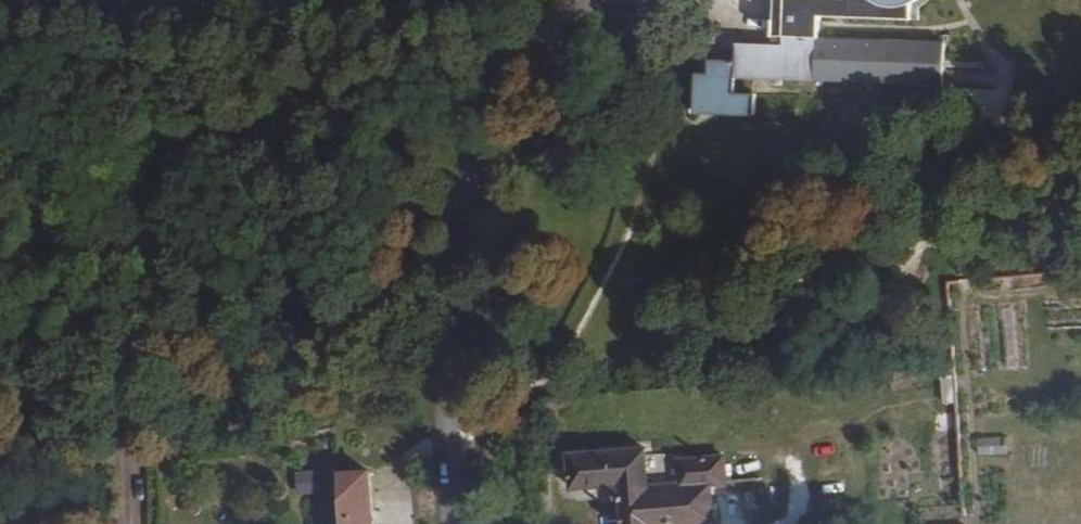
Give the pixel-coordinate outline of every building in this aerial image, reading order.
[(788,44),(741,44),(741,62),(725,63),(725,77),(699,77),(700,116),(761,116),(761,96),(739,94),(738,77),(950,78),(950,34),(821,35),(823,13),(901,11),(902,0),(787,0),(788,44)] [(716,437),(675,441),(677,461),(645,464),(642,434),(568,440),(570,464),(606,461),(608,478),(619,477),(623,523),(652,523),(651,517),(707,512),(702,459),(718,457),(716,437)] [(323,468),(300,470),(303,492),(325,489),(323,468)] [(376,475),(341,478),(344,523),(380,523),(376,475)]
